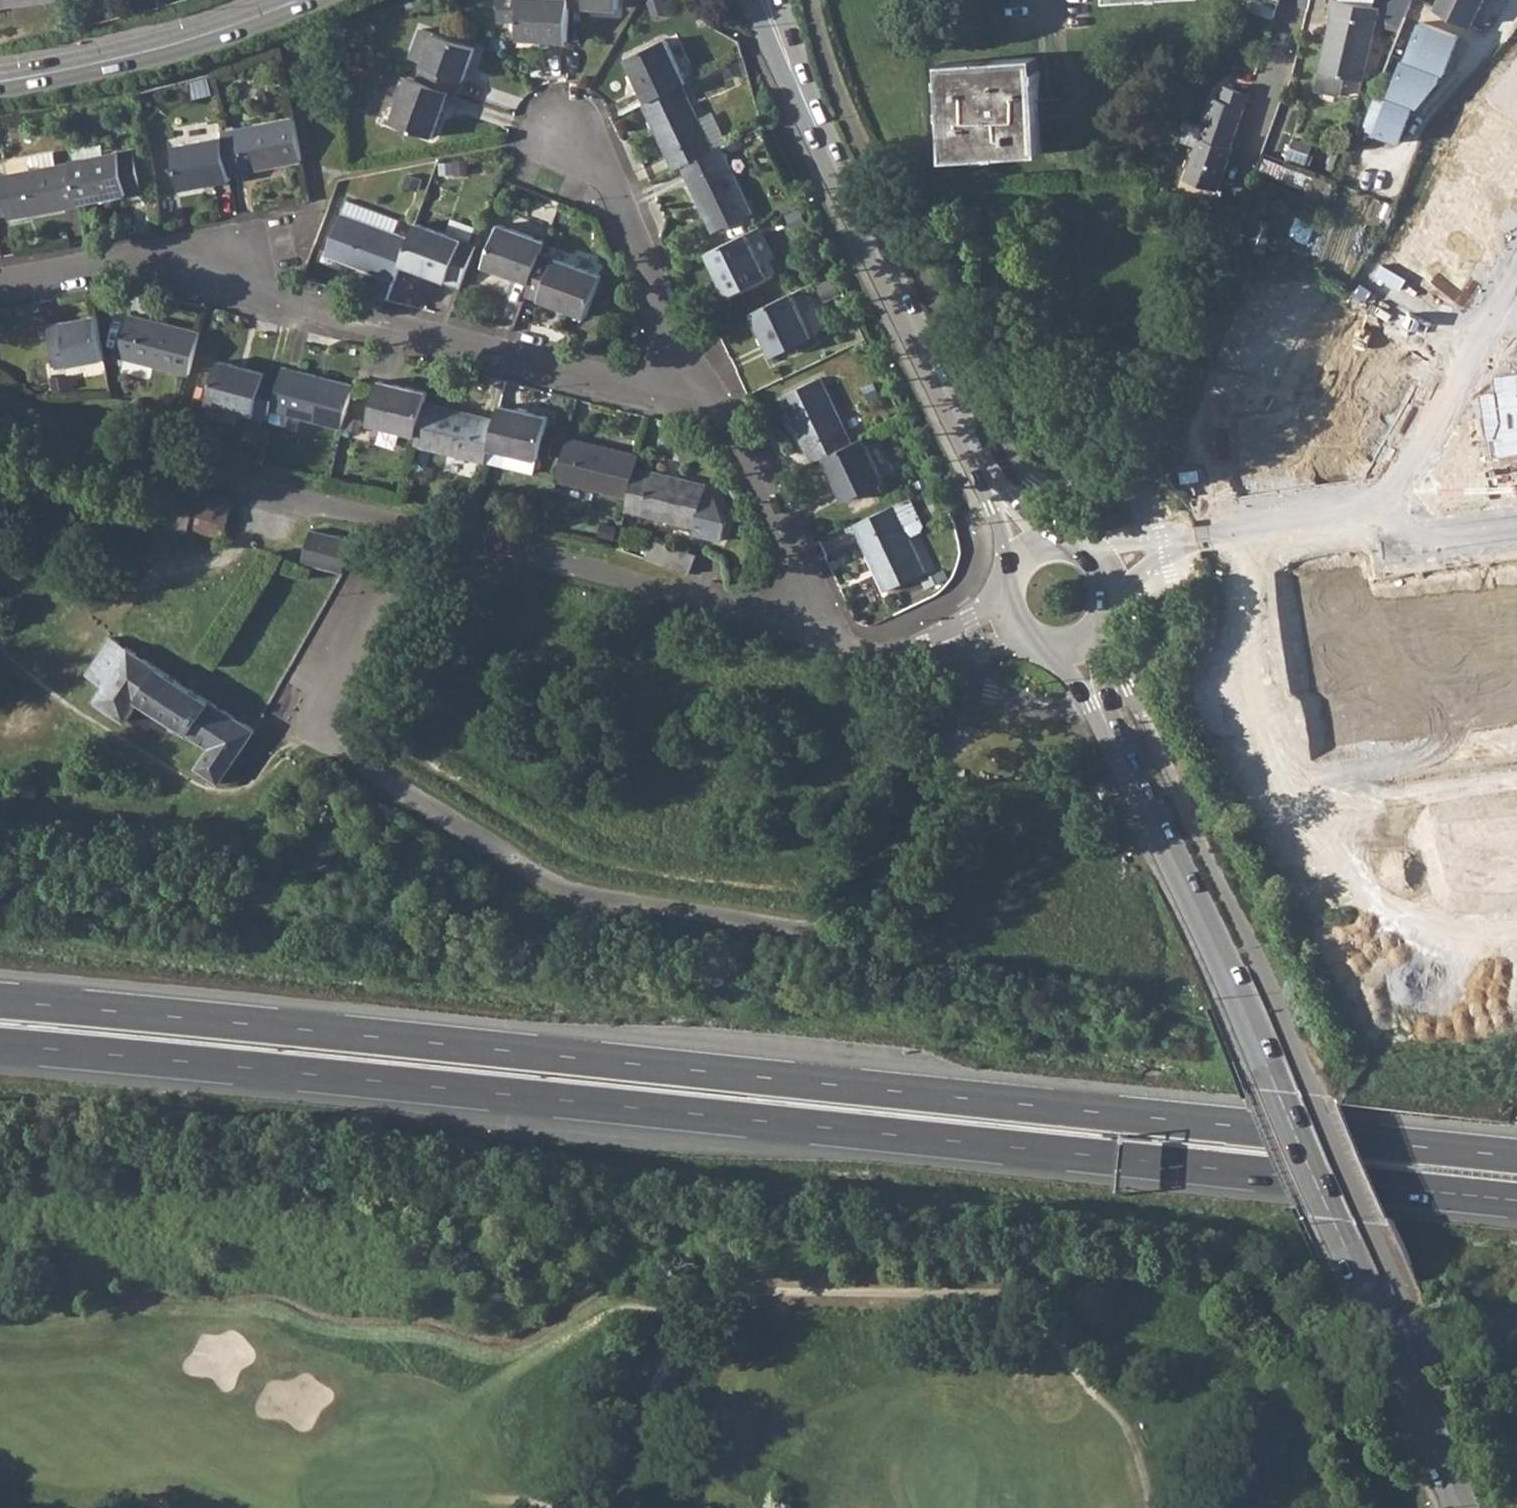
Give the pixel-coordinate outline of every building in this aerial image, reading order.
[(568,40),(570,5),(570,0),(501,0),(500,20),(519,20),(518,37),(568,40)] [(1332,13),(1316,89),(1340,94),(1345,75),(1362,78),(1378,6),(1350,0),(1330,0),(1327,12),(1332,13)] [(1385,20),(1400,26),(1411,0),(1389,0),(1385,20)] [(1436,6),(1472,23),(1483,0),(1439,0),(1436,6)] [(1458,34),(1421,20),(1407,57),(1442,70),(1444,71),(1458,34)] [(434,32),(418,79),(449,89),(459,93),(475,46),(434,32)] [(626,57),(647,101),(681,84),(686,82),(665,39),(626,57)] [(1041,120),(1039,98),(1037,98),(1036,78),(1038,78),(1037,56),(938,63),(939,84),(941,85),(941,95),(940,95),(941,116),(943,116),(946,158),(978,156),(978,157),(999,156),(1001,154),(1041,152),(1039,120),(1041,120)] [(1414,103),(1419,105),(1438,82),(1442,70),(1405,56),(1391,94),(1414,103)] [(418,79),(408,75),(392,122),(433,136),(449,89),(418,79)] [(647,101),(643,103),(674,168),(682,164),(713,149),(681,84),(647,101)] [(1224,85),(1222,89),(1246,96),(1247,94),(1224,85)] [(1246,96),(1222,89),(1219,99),(1213,97),(1184,180),(1216,191),(1227,159),(1224,158),(1246,96)] [(1363,127),(1400,140),(1414,103),(1391,94),(1377,89),(1363,127)] [(293,118),(221,131),(222,136),(230,174),(301,160),(293,118)] [(230,174),(222,136),(174,146),(182,187),(230,179),(230,174)] [(713,149),(682,164),(713,231),(752,212),(728,163),(720,146),(713,149)] [(135,148),(71,160),(71,162),(79,201),(142,189),(135,148)] [(71,162),(54,165),(51,151),(27,156),(29,169),(0,175),(0,179),(8,217),(79,203),(79,201),(71,162)] [(326,253),(395,278),(401,262),(409,239),(393,233),(398,218),(346,199),(326,253)] [(409,239),(401,262),(461,285),(476,245),(415,223),(409,239)] [(484,264),(530,281),(541,253),(545,241),(499,224),(484,264)] [(745,232),(707,250),(728,295),(767,277),(745,232)] [(530,281),(526,293),(585,315),(600,275),(541,253),(530,281)] [(791,292),(752,310),(773,355),(812,336),(791,292)] [(118,354),(190,371),(199,330),(129,313),(118,354)] [(104,355),(96,314),(48,323),(56,365),(104,355)] [(126,359),(124,370),(153,375),(155,364),(126,359)] [(208,402),(270,417),(273,407),(280,375),(218,359),(208,402)] [(280,375),(273,407),(344,424),(353,383),(282,366),(280,375)] [(61,388),(112,383),(111,372),(60,377),(61,388)] [(782,395),(813,460),(824,455),(851,442),(820,377),(782,395)] [(370,421),(417,432),(425,401),(428,391),(379,380),(370,421)] [(417,432),(415,442),(487,460),(490,447),(497,418),(425,401),(417,432)] [(497,418),(490,447),(537,458),(547,416),(500,404),(497,418)] [(1501,408),(1506,485),(1516,484),(1516,407),(1501,408)] [(1264,418),(1272,474),(1320,468),(1312,412),(1264,418)] [(568,437),(558,478),(629,496),(636,466),(640,454),(568,437)] [(851,442),(824,455),(845,499),(884,480),(863,437),(851,442)] [(629,496),(626,507),(695,522),(694,529),(722,537),(727,517),(715,492),(706,489),(707,482),(636,466),(629,496)] [(178,483),(165,523),(188,531),(192,525),(221,536),(232,502),(178,483)] [(907,496),(854,522),(884,588),(923,570),(906,534),(916,529),(919,521),(907,496)] [(305,558),(346,568),(353,536),(311,528),(305,558)] [(653,539),(646,558),(690,573),(696,555),(653,539)] [(196,765),(218,781),(220,779),(222,775),(225,780),(232,783),(239,781),(242,774),(239,768),(234,765),(230,764),(255,725),(111,633),(86,670),(104,682),(94,697),(126,717),(139,698),(210,744),(196,765)]
